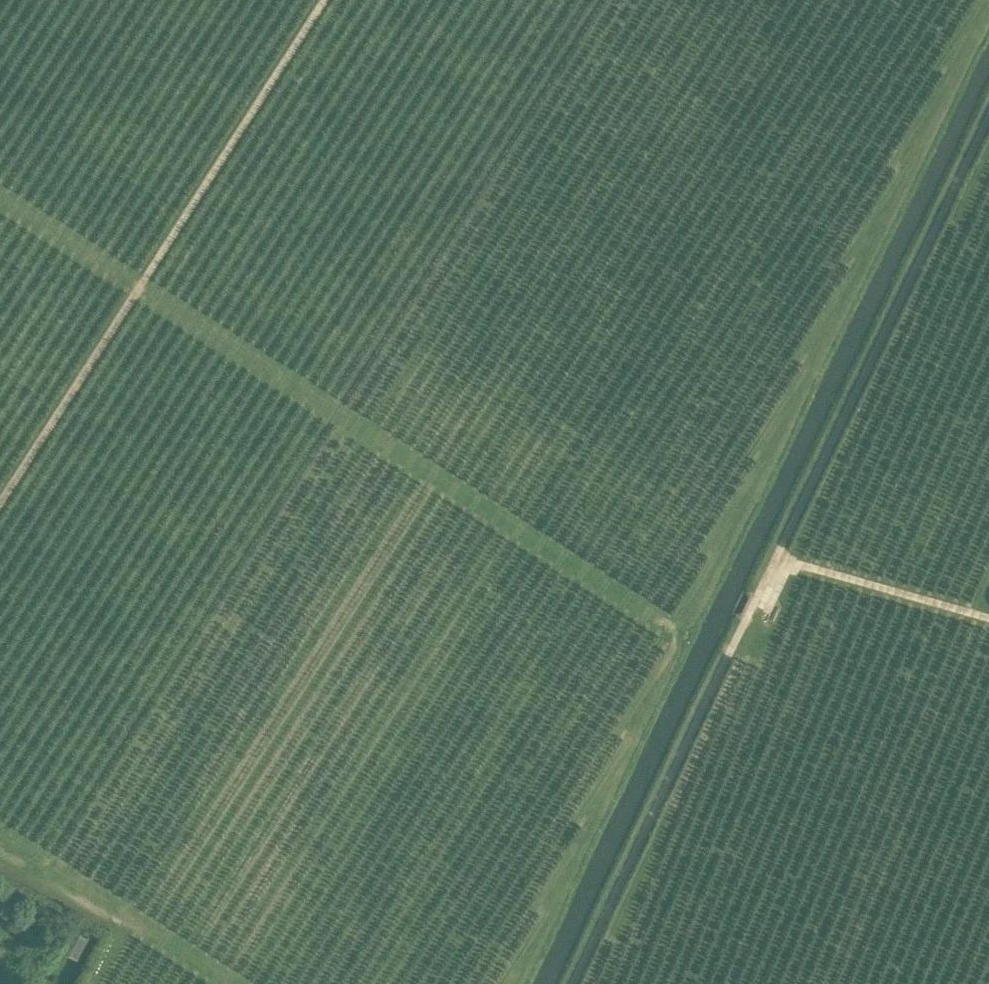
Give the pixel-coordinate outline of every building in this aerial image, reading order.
[(89,938),(71,929),(60,949),(77,958),(89,938)]
